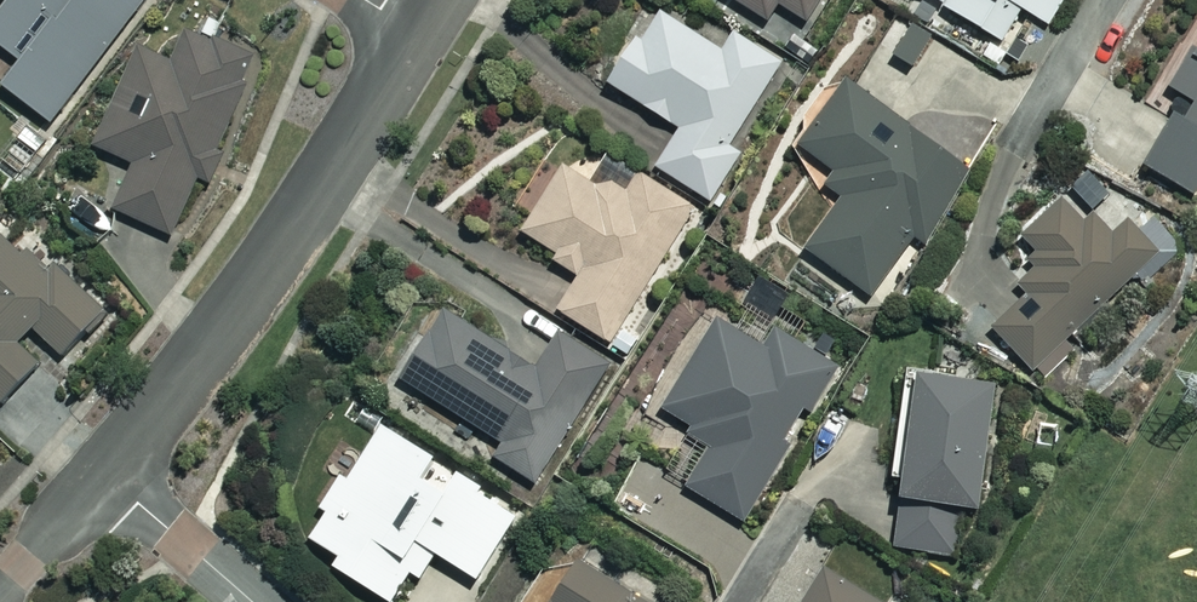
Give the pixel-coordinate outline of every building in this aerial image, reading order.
[(0,14),(0,43),(23,60),(4,85),(54,123),(146,0),(11,0),(0,14)] [(767,19),(778,3),(806,20),(819,0),(737,0),(767,19)] [(1007,41),(1024,10),(1051,25),(1066,0),(933,0),(1007,41)] [(725,51),(658,9),(611,83),(683,129),(658,167),(716,203),(745,157),(730,147),(783,64),(736,34),(725,51)] [(221,44),(190,29),(174,63),(144,48),(96,144),(136,164),(115,207),(172,235),(202,175),(206,177),(257,74),(216,54),(221,44)] [(1173,88),(1196,102),(1196,48),(1173,88)] [(973,172),(851,81),(803,146),(837,171),(827,184),(845,198),(808,248),(870,295),(914,237),(921,242),(973,172)] [(1188,117),(1178,112),(1146,166),(1192,193),(1196,186),(1196,102),(1188,117)] [(626,192),(572,157),(525,231),(558,252),(554,258),(582,276),(560,310),(612,343),(697,210),(638,172),(626,192)] [(1085,222),(1063,199),(1024,237),(1043,258),(1017,283),(1029,296),(994,329),(1036,372),(1159,253),(1129,222),(1114,236),(1094,214),(1085,222)] [(0,226),(0,400),(3,403),(45,359),(23,339),(34,328),(65,357),(106,314),(32,243),(25,250),(0,226)] [(538,368),(444,309),(401,377),(504,443),(495,457),(537,484),(613,365),(561,332),(538,368)] [(764,346),(719,319),(666,408),(715,438),(687,485),(744,520),(789,445),(783,441),(799,414),(804,417),(835,367),(773,330),(764,346)] [(996,386),(911,373),(895,477),(905,478),(894,548),(955,557),(962,507),(977,509),(996,386)] [(436,459),(384,426),(351,479),(344,474),(323,507),(329,511),(312,537),(341,555),(335,565),(394,601),(413,572),(422,578),(437,554),(480,580),(519,518),(433,464),(436,459)] [(581,555),(555,601),(655,601),(581,555)] [(826,567),(804,601),(881,601),(826,567)]
